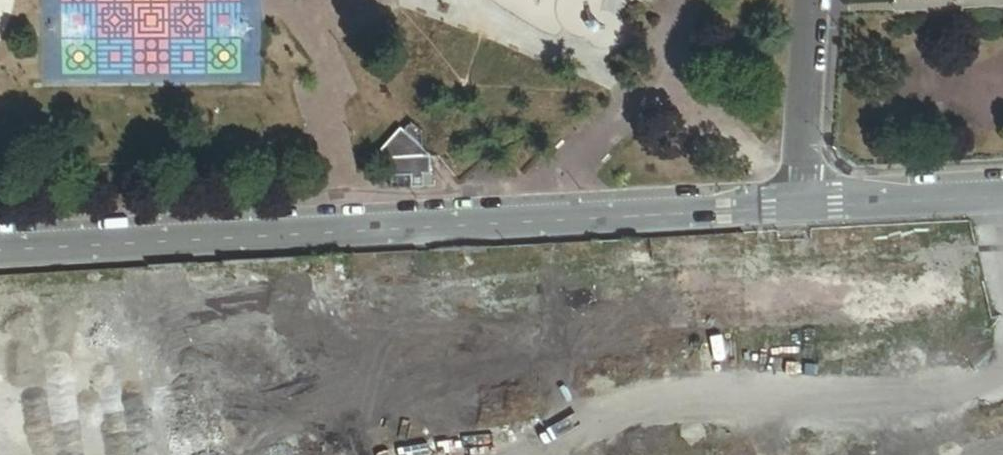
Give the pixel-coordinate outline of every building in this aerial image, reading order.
[(899,12),(1002,6),(1002,0),(898,0),(899,12)] [(430,157),(433,157),(423,147),(422,132),(412,123),(404,131),(400,128),(381,151),(389,159),(392,189),(424,187),(423,175),(431,175),(430,157)] [(431,175),(423,175),(424,187),(431,187),(431,175)]
